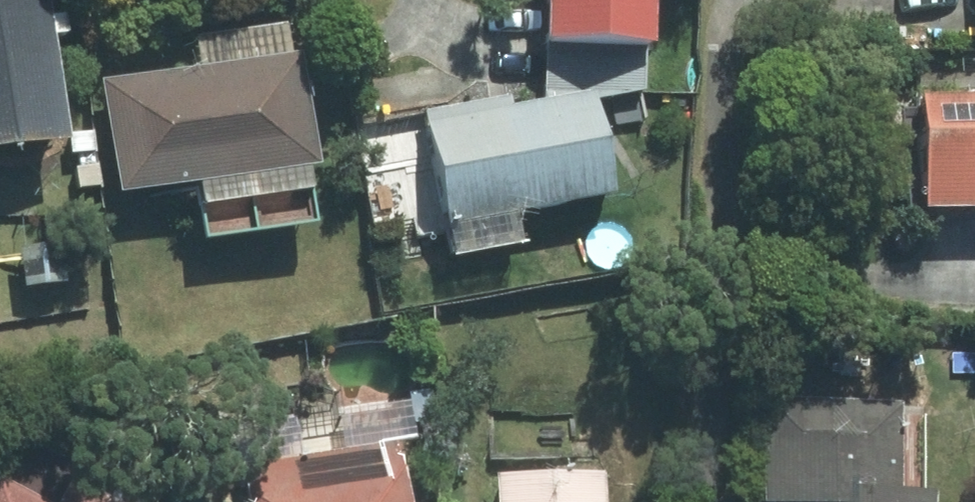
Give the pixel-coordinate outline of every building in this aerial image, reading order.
[(48,151),(37,0),(0,0),(0,155),(48,151)] [(632,54),(636,0),(531,0),(528,47),(632,54)] [(974,18),(974,0),(967,0),(968,19),(974,18)] [(188,246),(302,231),(295,173),(300,172),(281,26),(183,39),(187,69),(89,82),(101,200),(180,190),(188,246)] [(416,114),(437,263),(506,250),(501,218),(598,201),(579,96),(501,110),(499,99),(416,114)] [(905,100),(907,216),(974,215),(974,99),(905,100)] [(8,240),(9,289),(56,288),(55,239),(8,240)] [(892,404),(752,396),(746,501),(918,501),(918,498),(886,496),(892,404)] [(387,444),(228,469),(232,501),(394,501),(387,444)] [(486,477),(486,501),(595,501),(595,479),(486,477)] [(63,479),(49,501),(101,501),(63,479)] [(0,484),(0,501),(30,501),(0,484)]
